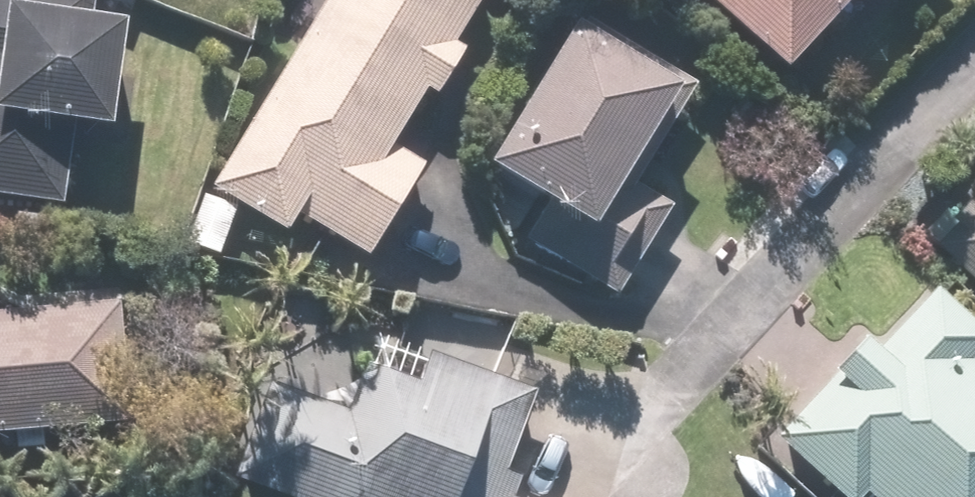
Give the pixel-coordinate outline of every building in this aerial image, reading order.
[(57,208),(62,142),(94,145),(103,40),(83,38),(86,0),(0,0),(0,203),(57,208)] [(204,195),(277,240),(288,222),(357,264),(413,174),(380,154),(415,98),(425,104),(453,59),(445,55),(479,0),(324,0),(204,195)] [(773,87),(848,0),(672,0),(773,87)] [(584,54),(555,37),(469,183),(530,219),(514,246),(608,301),(660,213),(626,193),(684,94),(592,40),(584,54)] [(916,259),(974,312),(974,195),(916,259)] [(915,303),(865,357),(857,350),(763,450),(814,496),(974,496),(974,407),(944,378),(968,352),(915,303)] [(115,429),(116,324),(0,323),(0,427),(115,429)] [(297,496),(492,496),(525,392),(417,358),(410,383),(340,361),(297,496)]
